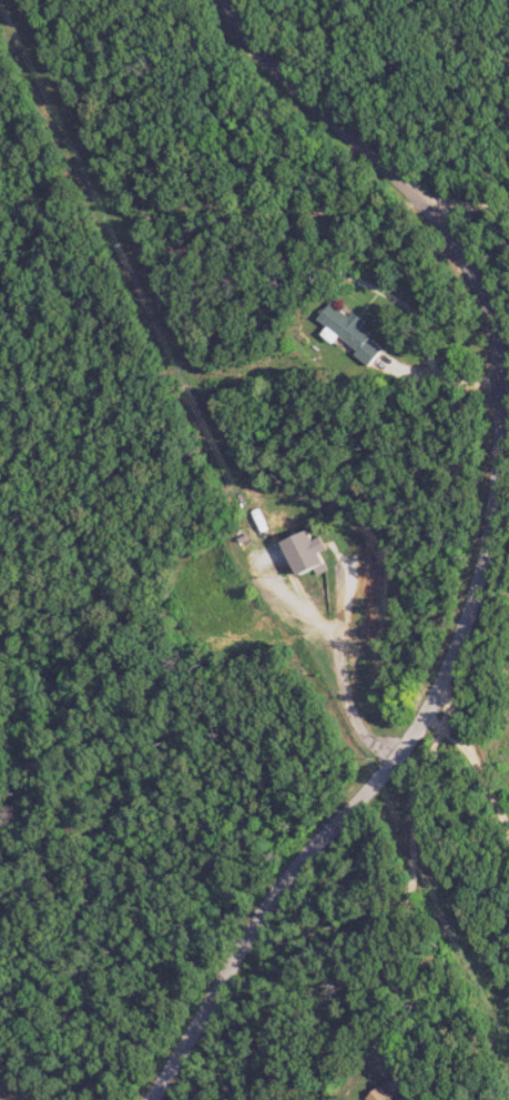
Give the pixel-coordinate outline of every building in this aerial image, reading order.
[(378,366),(389,351),(376,341),(381,335),(341,304),(327,322),(336,328),(330,337),(342,346),(346,340),(378,366)] [(324,552),(330,549),(325,537),(317,540),(313,531),(289,541),(304,576),(330,565),(324,552)] [(383,1099),(410,1099),(397,1086),(382,1099),(383,1099)]
